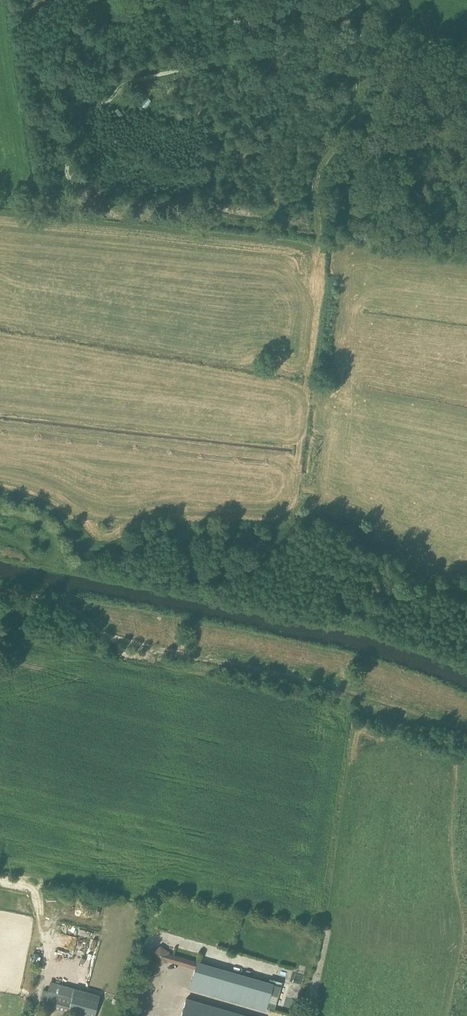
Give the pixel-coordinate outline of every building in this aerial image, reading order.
[(71,934),(82,937),(82,934),(94,936),(95,929),(74,924),(71,934)] [(273,984),(170,954),(170,952),(160,946),(151,954),(156,964),(167,963),(168,962),(195,970),(189,990),(266,1011),(273,984)] [(48,990),(43,1008),(72,1015),(110,1015),(112,1008),(48,990)] [(187,998),(181,1015),(247,1015),(187,998)]
